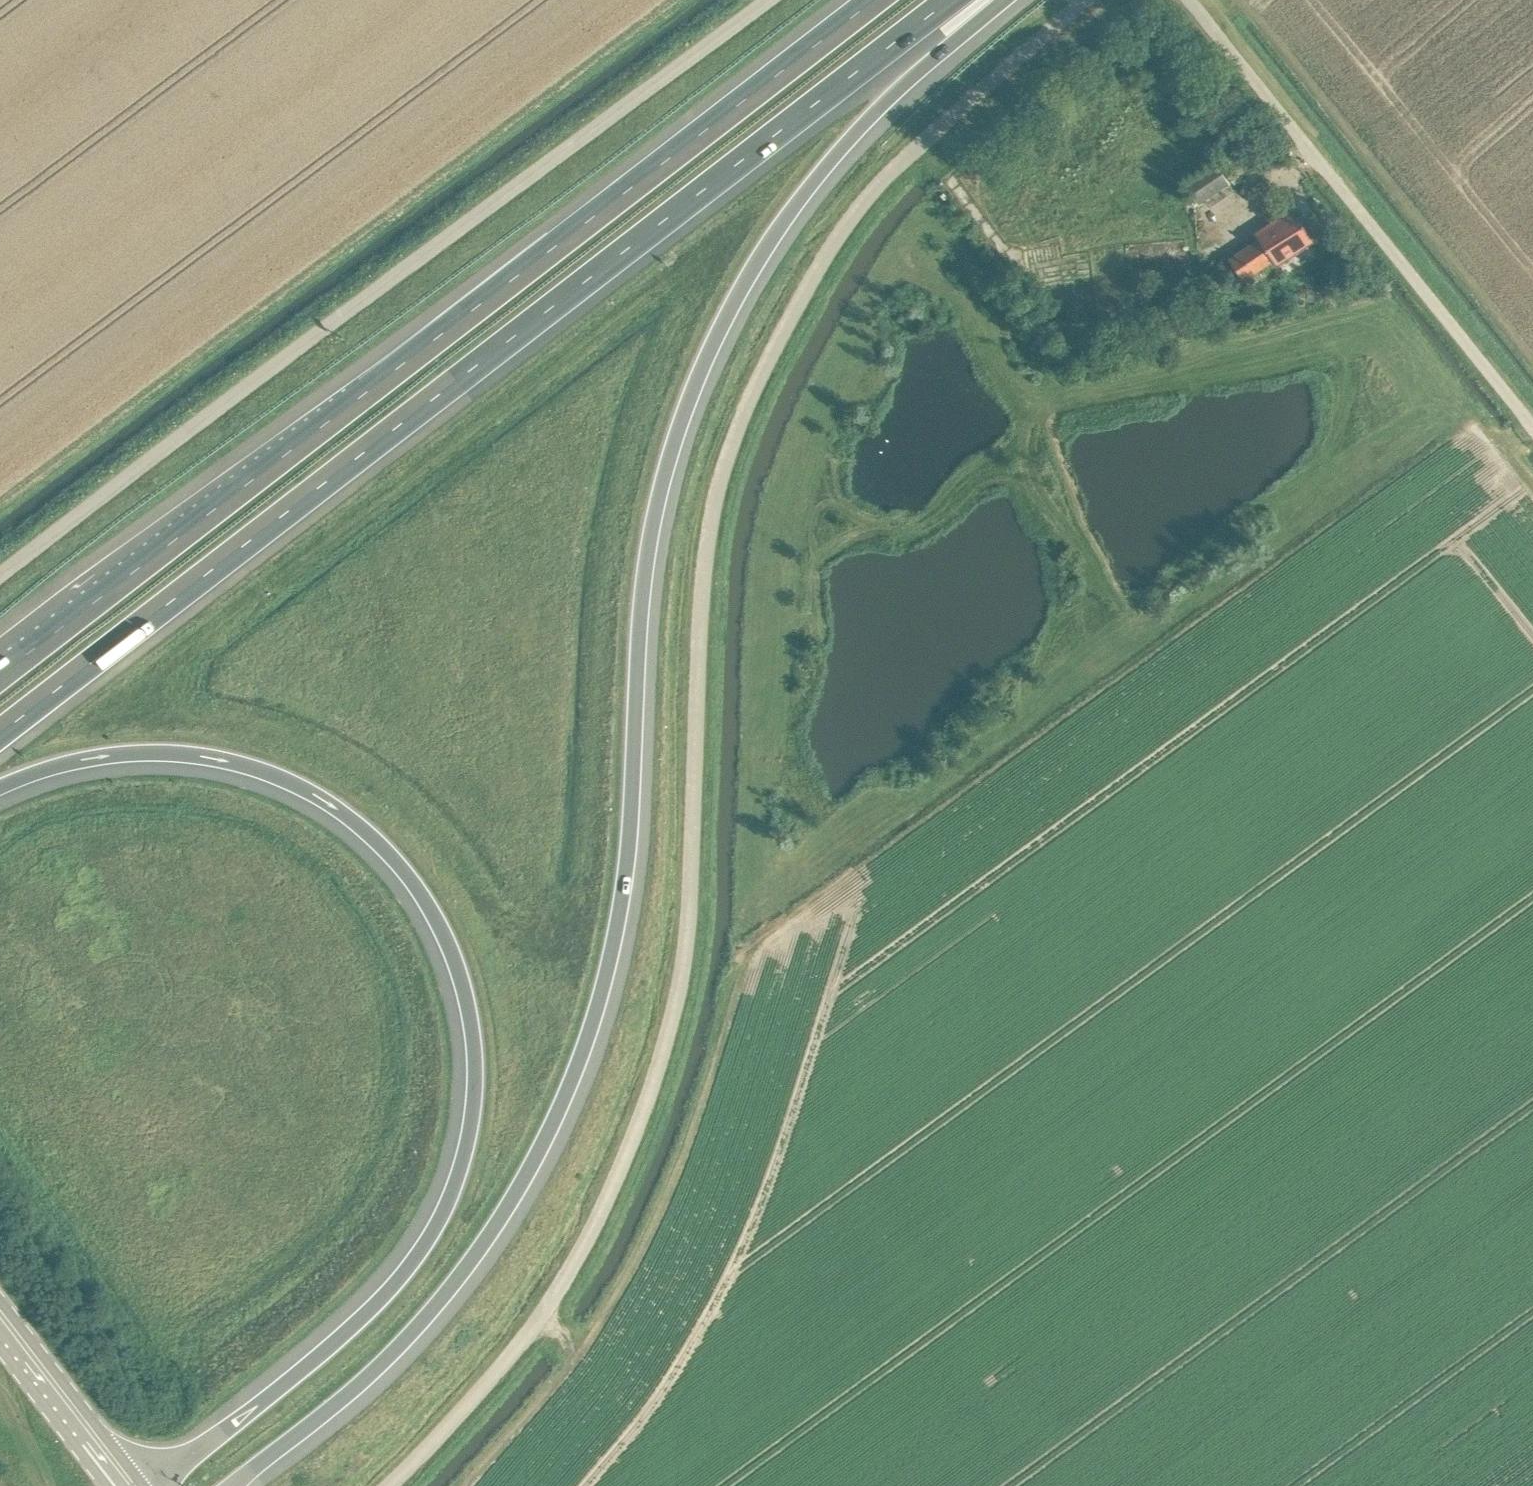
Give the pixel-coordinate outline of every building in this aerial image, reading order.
[(1198,204),(1228,183),(1214,163),(1184,184),(1198,204)] [(1275,264),(1311,240),(1291,209),(1254,233),(1258,238),(1228,258),(1242,280),(1272,260),(1275,264)] [(1173,229),(1173,239),(1193,239),(1193,229),(1173,229)]
